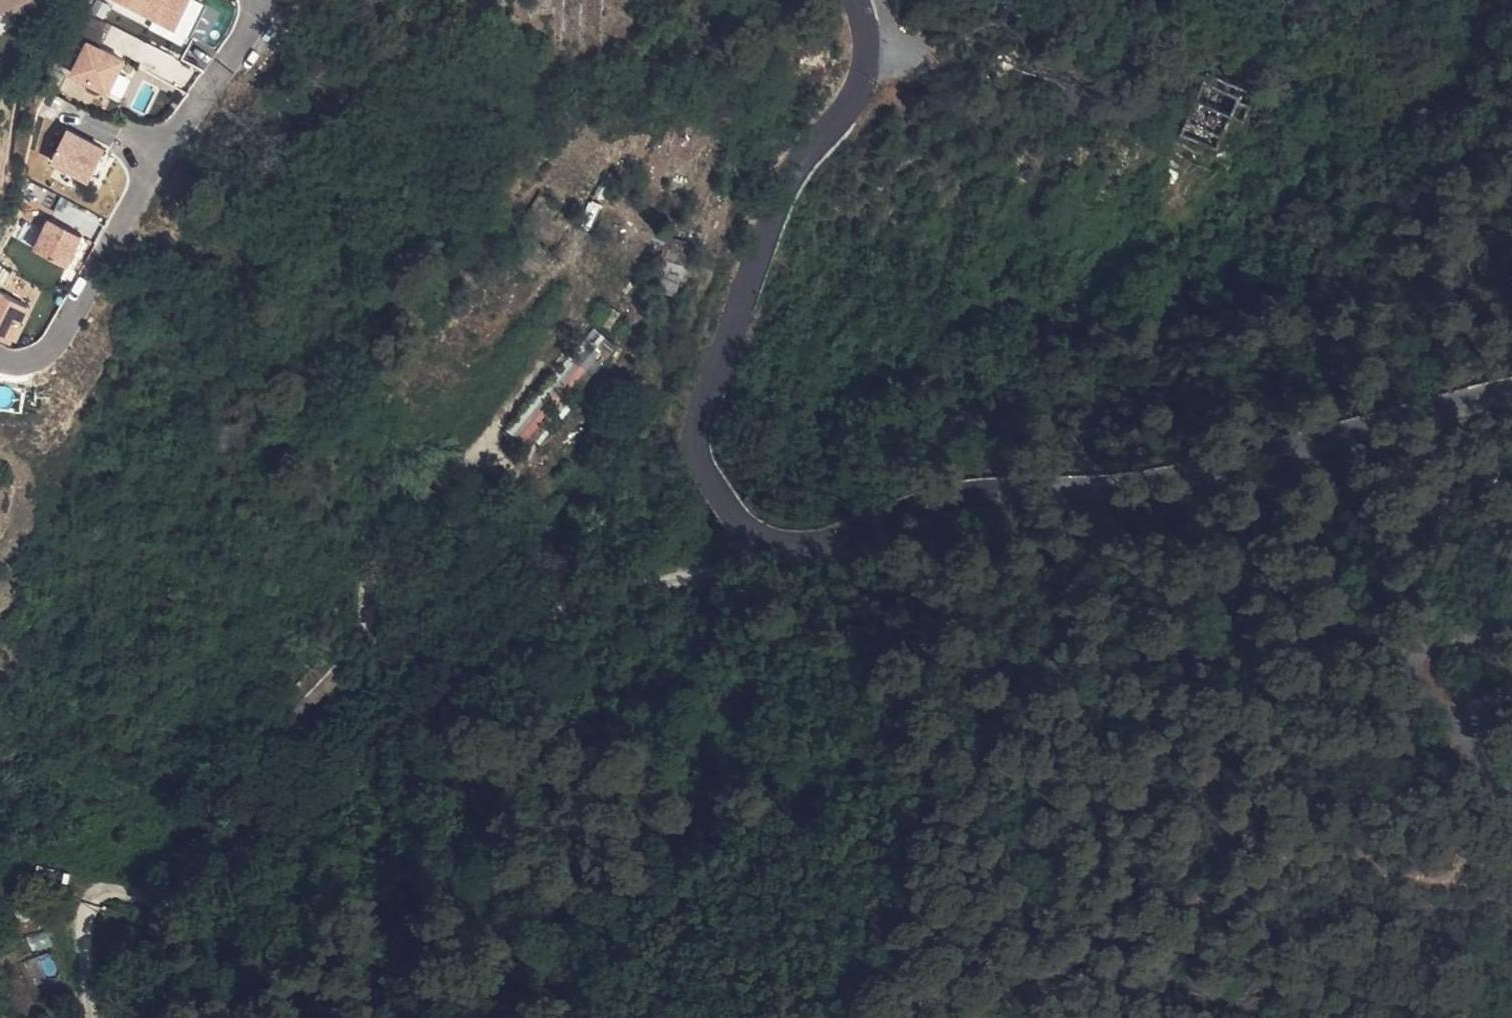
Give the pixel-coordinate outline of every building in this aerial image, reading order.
[(13,4),(19,0),(0,0),(0,12),(13,4)] [(39,0),(19,0),(13,4),(21,18),(42,4),(39,0)] [(94,9),(106,16),(113,4),(106,0),(99,0),(94,9)] [(178,27),(191,0),(124,0),(178,27)] [(91,39),(74,72),(112,91),(129,57),(91,39)] [(1241,66),(1210,50),(1208,55),(1195,83),(1227,98),(1240,104),(1245,85),(1235,81),(1241,66)] [(72,127),(55,160),(92,179),(109,146),(72,127)] [(41,163),(36,174),(47,180),(52,169),(41,163)] [(53,216),(38,246),(72,263),(86,233),(53,216)] [(16,340),(33,305),(0,289),(0,332),(16,340)] [(305,670),(313,694),(344,685),(336,661),(305,670)]
